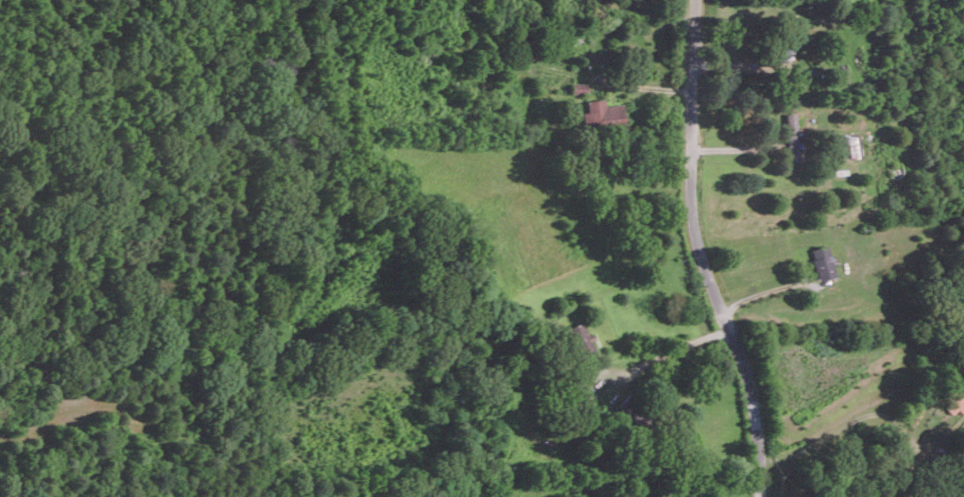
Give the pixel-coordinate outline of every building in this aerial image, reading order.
[(605,105),(604,98),(586,101),(587,110),(579,110),(582,133),(625,127),(622,103),(605,105)] [(796,112),(785,113),(787,162),(798,161),(796,112)] [(861,157),(860,134),(849,134),(850,157),(861,157)] [(819,280),(836,275),(828,244),(810,249),(819,280)] [(564,337),(584,359),(599,345),(578,323),(564,337)] [(963,414),(963,394),(958,388),(943,405),(952,414),(957,408),(963,414)]
